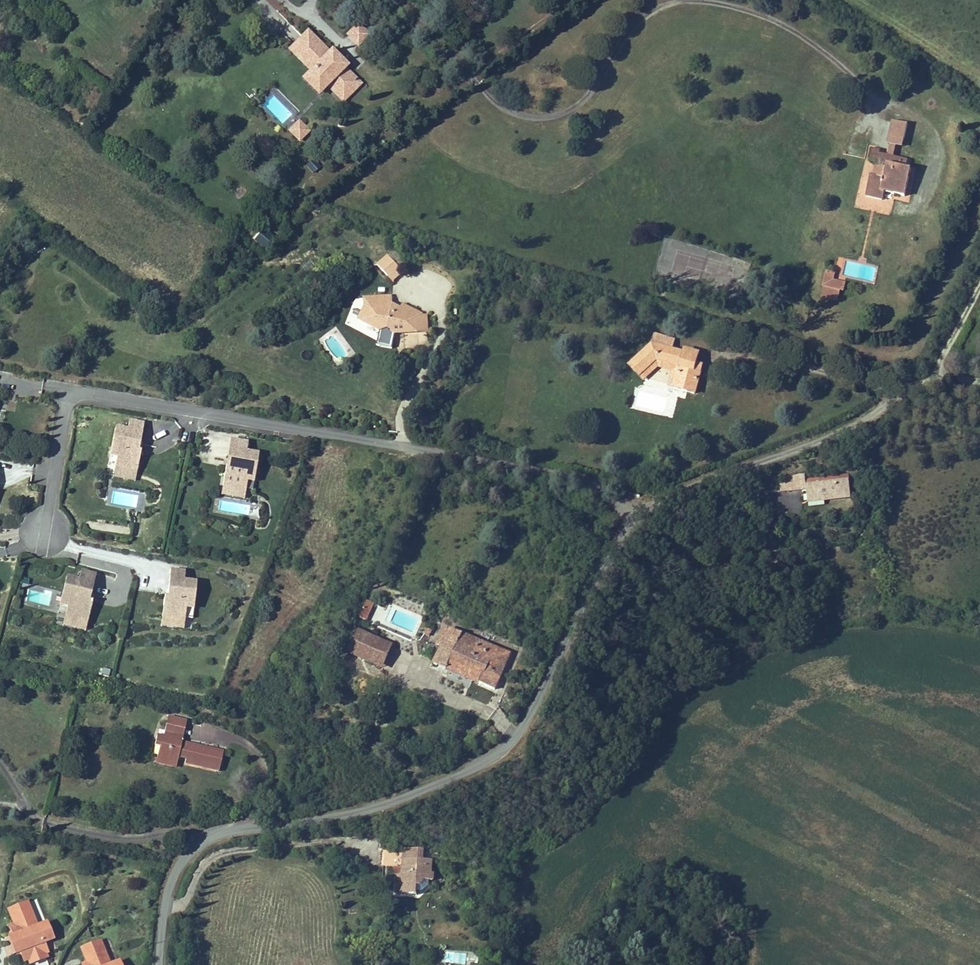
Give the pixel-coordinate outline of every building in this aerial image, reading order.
[(357,23),(345,37),(359,49),(371,35),(357,23)] [(357,80),(306,29),(291,44),(315,69),(308,76),(323,91),(333,80),(345,92),(357,80)] [(286,132),(299,145),(311,133),(298,120),(286,132)] [(81,125),(88,130),(91,126),(85,121),(81,125)] [(893,121),(890,135),(905,138),(908,124),(893,121)] [(98,122),(93,129),(101,136),(107,129),(98,122)] [(905,138),(890,135),(887,144),(890,145),(888,156),(895,158),(898,146),(903,148),(905,138)] [(882,151),(873,149),(870,160),(879,162),(876,176),(872,175),(867,197),(885,201),(887,192),(906,197),(912,170),(906,169),(908,161),(881,155),(882,151)] [(392,257),(381,267),(391,278),(402,268),(392,257)] [(836,274),(827,273),(824,287),(826,288),(824,298),(839,301),(841,291),(834,290),(835,282),(836,274)] [(835,282),(834,290),(845,292),(846,284),(835,282)] [(395,298),(365,299),(366,310),(360,320),(381,333),(390,327),(398,335),(420,333),(420,318),(423,316),(405,306),(402,310),(395,307),(395,298)] [(420,318),(420,333),(430,333),(430,317),(429,316),(423,316),(420,318)] [(390,327),(381,333),(380,341),(396,343),(398,335),(390,327)] [(632,366),(641,376),(657,360),(684,368),(678,389),(697,395),(703,374),(696,371),(698,364),(699,364),(702,355),(687,351),(686,353),(674,350),(676,340),(658,334),(655,343),(632,366)] [(641,376),(645,380),(658,368),(674,373),(671,387),(677,389),(684,368),(657,360),(641,376)] [(699,364),(698,364),(696,371),(703,374),(705,366),(699,364)] [(143,448),(144,441),(146,441),(150,422),(135,419),(133,429),(121,426),(114,463),(143,468),(147,449),(143,448)] [(259,481),(264,453),(252,451),(254,441),(240,439),(234,466),(232,465),(228,484),(251,488),(252,480),(259,481)] [(141,479),(143,468),(114,463),(112,474),(141,479)] [(849,480),(806,484),(805,478),(804,474),(787,476),(788,483),(780,484),(781,491),(806,488),(807,495),(815,494),(816,498),(842,495),(842,491),(850,490),(849,480)] [(849,474),(805,478),(806,484),(849,480),(849,474)] [(258,489),(259,481),(252,480),(251,488),(258,489)] [(251,488),(228,484),(227,493),(249,497),(251,488)] [(842,495),(816,498),(815,494),(807,495),(808,502),(851,497),(850,490),(842,491),(842,495)] [(733,523),(749,522),(747,509),(731,511),(733,523)] [(197,617),(201,581),(189,579),(190,569),(176,568),(172,595),(170,595),(167,614),(197,617)] [(93,619),(98,599),(95,599),(101,573),(86,569),(84,578),(72,575),(65,602),(72,604),(70,613),(93,619)] [(24,605),(52,609),(54,592),(26,589),(24,605)] [(367,601),(360,619),(367,622),(374,604),(367,601)] [(70,613),(72,604),(65,602),(63,611),(70,613)] [(427,627),(424,633),(425,633),(429,636),(432,630),(427,627)] [(495,690),(510,654),(509,653),(463,633),(463,634),(450,628),(450,629),(445,627),(436,644),(441,646),(434,664),(462,676),(466,667),(482,674),(479,683),(495,690)] [(350,628),(349,632),(355,634),(347,652),(365,660),(375,638),(350,628)] [(375,638),(365,660),(382,667),(391,645),(375,638)] [(466,667),(462,676),(479,683),(482,674),(466,667)] [(164,732),(168,733),(183,736),(187,721),(168,717),(164,732)] [(167,739),(156,736),(154,745),(159,747),(157,758),(177,762),(179,757),(186,758),(184,764),(211,770),(212,762),(221,764),(223,752),(192,745),(191,750),(180,748),(182,743),(183,736),(168,733),(167,739)] [(177,762),(157,758),(155,764),(176,768),(177,762)] [(221,764),(212,762),(211,770),(219,771),(221,764)] [(431,866),(422,865),(423,859),(423,849),(404,848),(403,874),(402,883),(402,892),(417,892),(417,891),(423,891),(430,886),(430,881),(431,873),(431,866)] [(29,960),(30,964),(46,958),(44,954),(47,953),(43,943),(52,939),(46,923),(35,928),(29,913),(25,914),(21,905),(9,910),(15,925),(10,926),(14,937),(16,936),(22,951),(20,952),(24,962),(29,960)] [(14,937),(9,939),(15,954),(20,952),(22,951),(16,936),(14,937)] [(101,941),(94,944),(97,953),(104,951),(101,941)] [(83,964),(110,964),(104,951),(97,953),(94,944),(82,948),(87,963),(83,964)]
